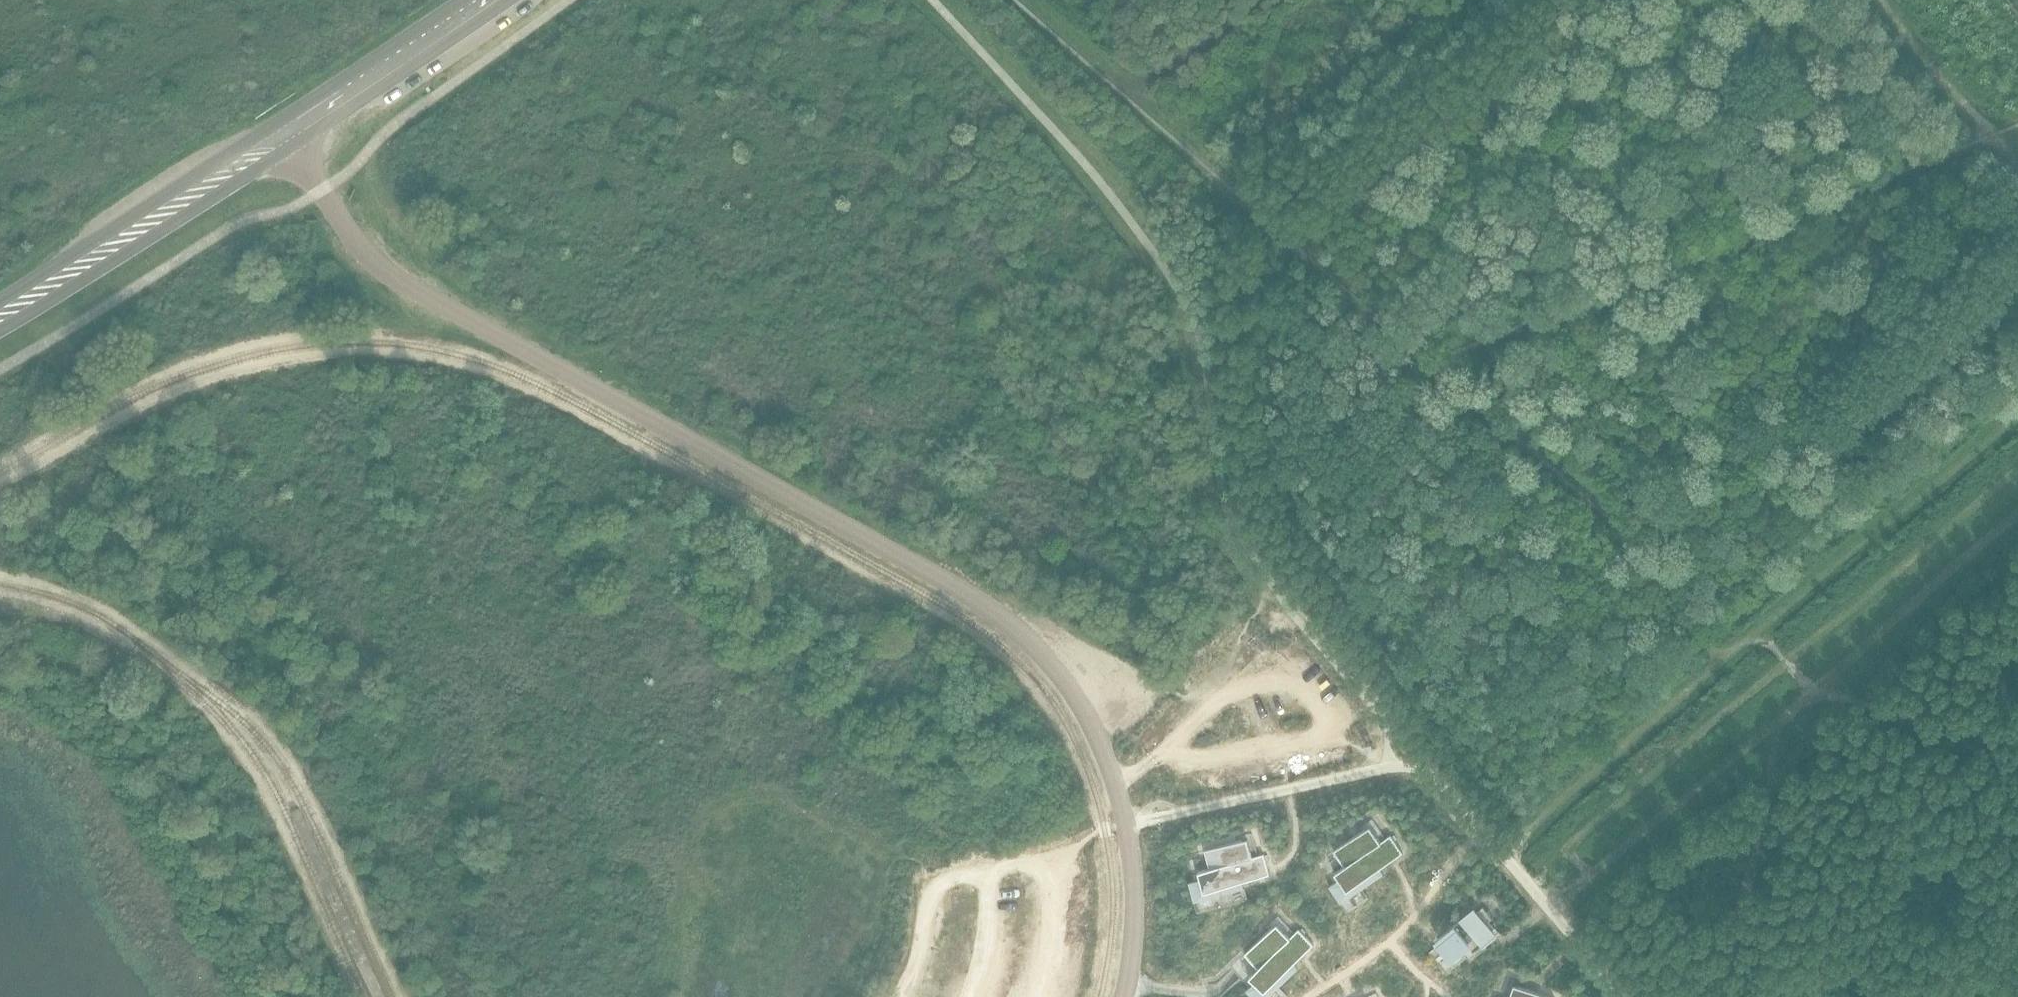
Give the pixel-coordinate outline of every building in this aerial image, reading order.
[(1370,825),(1333,850),(1344,866),(1381,841),(1370,825)] [(1344,866),(1334,872),(1339,879),(1347,890),(1354,885),(1403,852),(1395,841),(1390,834),(1381,841),(1344,866)] [(1247,837),(1204,849),(1209,867),(1252,856),(1247,837)] [(1209,867),(1198,870),(1200,879),(1204,891),(1212,889),(1269,874),(1266,861),(1263,853),(1252,856),(1209,867)] [(1474,908),(1437,938),(1452,955),(1469,941),(1466,937),(1473,932),(1476,935),(1488,926),(1474,908)] [(1277,922),(1244,952),(1258,966),(1290,936),(1277,922)] [(1258,966),(1249,975),(1255,981),(1264,990),(1270,985),(1307,950),(1313,944),(1304,934),(1298,928),(1290,936),(1258,966)] [(1509,996),(1552,996),(1514,983),(1509,996)]
